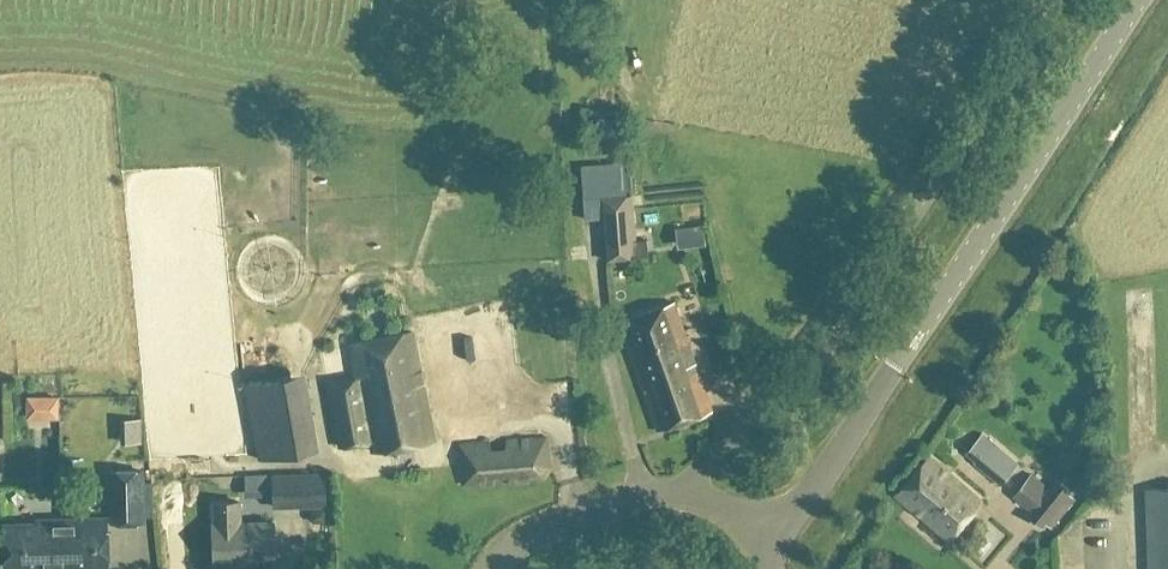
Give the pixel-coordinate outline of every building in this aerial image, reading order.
[(586,219),(590,219),(603,218),(607,263),(637,260),(633,196),(627,197),(624,165),(582,168),(586,219)] [(676,365),(673,355),(690,349),(691,349),(674,303),(619,321),(634,361),(654,354),(662,376),(674,371),(672,366),(676,365)] [(369,444),(370,451),(434,441),(420,370),(422,370),(419,356),(416,357),(412,333),(352,345),(357,375),(361,374),(362,379),(329,385),(341,448),(369,444)] [(503,337),(441,346),(446,375),(507,366),(503,337)] [(712,412),(690,349),(673,355),(676,365),(672,366),(674,371),(662,376),(654,354),(634,361),(633,361),(657,431),(712,412)] [(258,462),(319,450),(306,372),(244,383),(258,462)] [(67,403),(35,403),(35,424),(66,424),(67,403)] [(490,441),(458,444),(461,488),(476,487),(477,490),(495,489),(495,480),(507,478),(509,488),(530,486),(530,483),(543,482),(553,471),(549,436),(506,440),(507,448),(494,449),(490,441)] [(1020,464),(992,441),(974,464),(1001,487),(1020,464)] [(896,495),(949,540),(981,502),(929,457),(896,495)] [(145,469),(108,470),(109,524),(146,523),(145,469)] [(1056,477),(1048,487),(1031,473),(1013,497),(1029,512),(1027,514),(1042,529),(1046,525),(1051,530),(1077,500),(1071,495),(1073,492),(1056,477)] [(273,507),(292,507),(327,507),(325,474),(292,475),(272,476),(273,507)] [(1145,489),(1147,568),(1167,568),(1167,488),(1145,489)] [(216,524),(214,524),(215,566),(275,563),(273,522),(240,523),(239,502),(215,503),(216,524)] [(63,545),(53,545),(54,568),(77,568),(108,568),(107,518),(63,519),(63,545)] [(63,545),(63,519),(36,520),(36,524),(3,525),(4,567),(37,566),(37,568),(54,568),(53,545),(63,545)]
